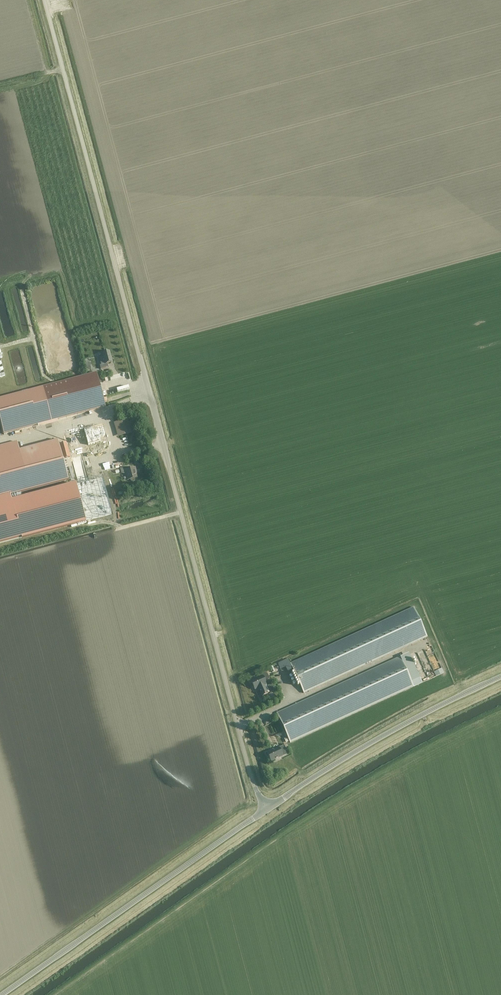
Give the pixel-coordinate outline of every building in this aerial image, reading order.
[(101,369),(108,367),(107,363),(112,362),(110,351),(102,353),(103,356),(99,357),(101,365),(100,365),(101,369)] [(107,398),(104,399),(97,373),(0,399),(0,419),(4,434),(106,407),(104,402),(107,401),(107,398)] [(128,420),(115,423),(117,433),(130,430),(128,420)] [(84,430),(88,445),(95,443),(94,439),(104,436),(105,435),(103,427),(97,427),(97,426),(84,430)] [(113,429),(110,430),(116,446),(119,445),(113,429)] [(51,447),(24,454),(22,449),(20,450),(17,442),(0,446),(0,497),(11,494),(29,489),(68,479),(63,460),(70,458),(67,443),(59,445),(51,447)] [(135,481),(135,479),(135,478),(138,477),(135,468),(125,470),(128,480),(131,479),(131,481),(132,481),(133,482),(134,481),(135,481)] [(112,514),(102,477),(12,500),(11,495),(11,494),(0,497),(0,544),(112,514)] [(414,607),(290,663),(304,693),(427,637),(414,607)] [(400,657),(277,713),(286,733),(287,737),(290,743),(414,686),(414,687),(423,683),(410,656),(402,660),(400,657)] [(280,670),(287,667),(284,662),(277,665),(280,670)] [(251,681),(255,690),(259,688),(260,690),(259,690),(262,696),(268,693),(264,685),(267,684),(266,682),(271,680),(267,671),(258,675),(260,677),(251,681)] [(267,753),(271,761),(283,756),(281,751),(284,749),(283,746),(267,753)]
